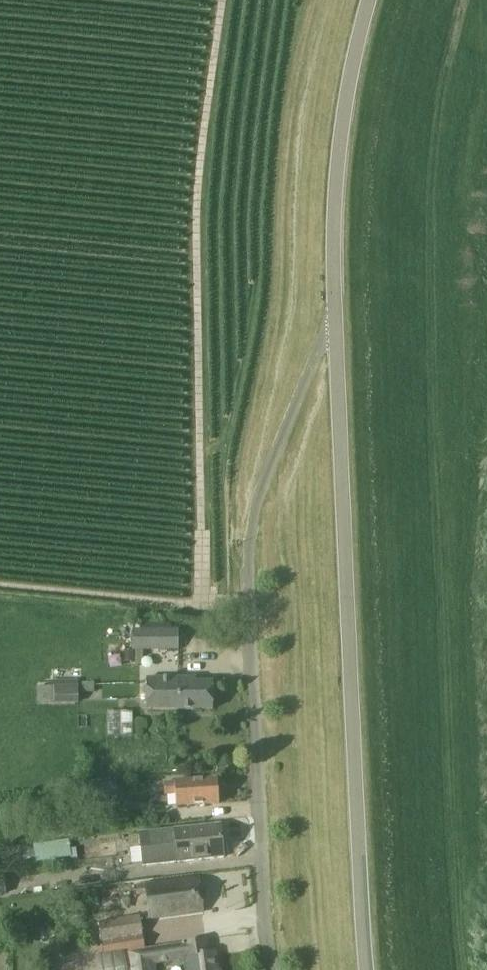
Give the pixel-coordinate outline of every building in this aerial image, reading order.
[(179,630),(133,630),(133,650),(178,650),(179,630)] [(211,710),(211,683),(194,683),(194,678),(148,679),(148,710),(211,710)] [(79,683),(55,685),(56,703),(80,701),(79,683)] [(219,803),(217,779),(164,783),(165,795),(175,795),(176,807),(219,803)] [(224,857),(221,825),(138,834),(142,866),(224,857)] [(202,911),(197,878),(147,885),(151,918),(202,911)] [(215,952),(209,953),(208,941),(145,950),(139,916),(98,923),(104,956),(126,952),(129,969),(154,969),(154,965),(183,961),(184,969),(218,969),(215,952)]
